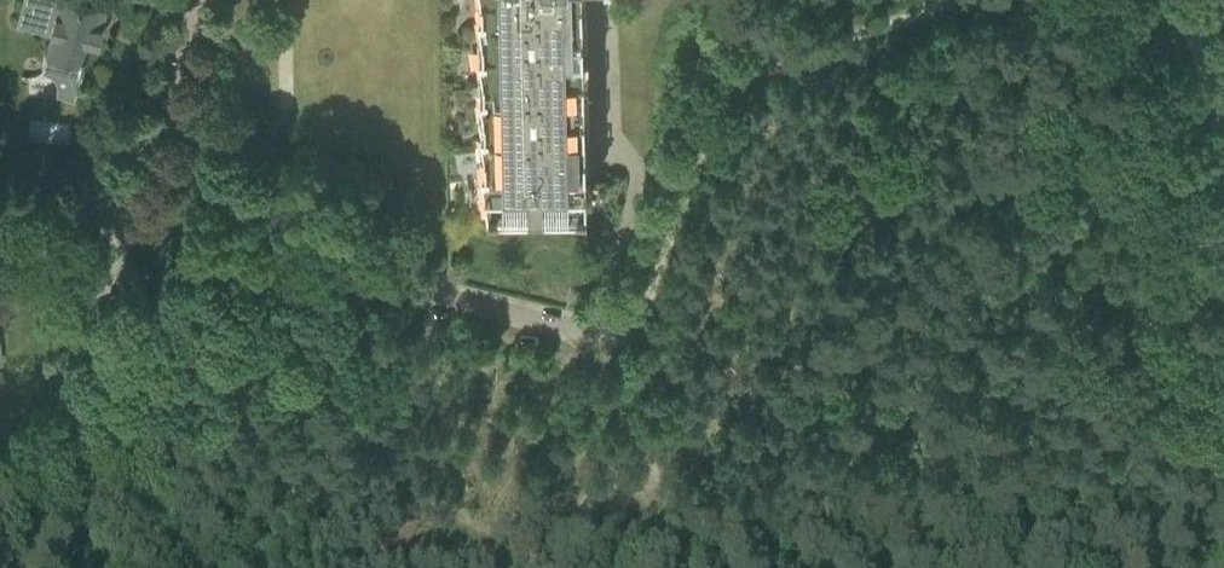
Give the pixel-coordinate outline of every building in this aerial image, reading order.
[(82,3),(71,0),(24,0),(18,20),(53,30),(49,45),(43,68),(72,76),(66,95),(73,96),(89,40),(98,42),(102,28),(101,27),(106,9),(82,3)] [(481,163),(487,203),(585,201),(581,0),(482,0),(483,7),(478,7),(483,46),(479,46),(484,85),(480,85),(485,123),(480,124),(486,162),(481,163)]
